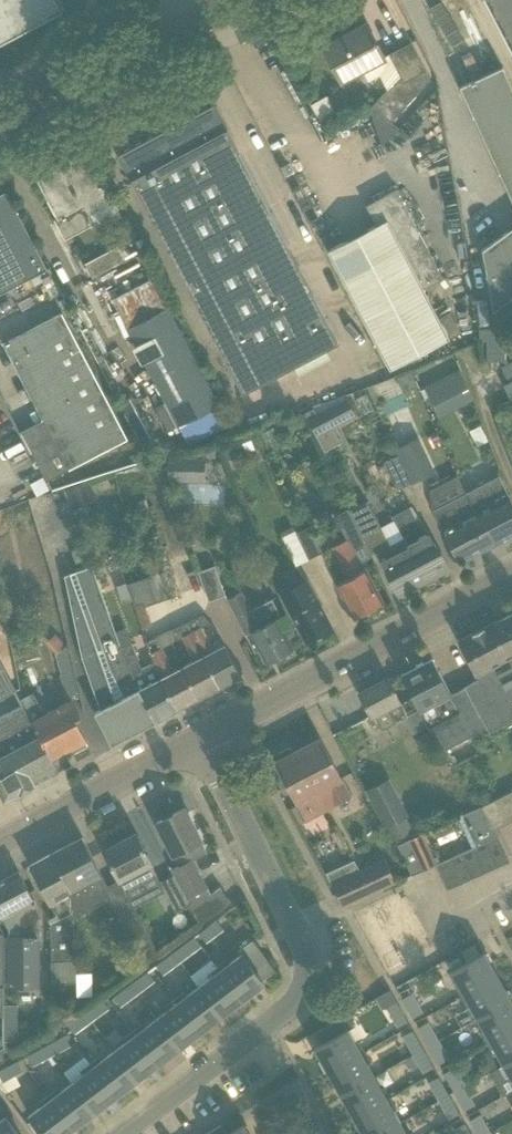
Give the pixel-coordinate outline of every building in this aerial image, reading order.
[(62,10),(57,0),(0,0),(0,42),(62,10)] [(511,52),(511,0),(485,0),(511,52)] [(340,38),(324,47),(341,79),(343,82),(364,71),(369,81),(380,75),(388,89),(374,104),(391,121),(431,79),(426,69),(411,42),(384,56),(368,26),(341,41),(340,38)] [(503,67),(460,87),(511,200),(511,87),(503,67)] [(243,394),(339,343),(214,106),(118,156),(243,394)] [(108,128),(103,118),(93,123),(98,133),(108,128)] [(120,212),(114,202),(86,148),(69,157),(71,161),(37,179),(57,218),(84,204),(94,224),(118,212),(119,213),(120,212)] [(47,268),(6,190),(0,193),(0,293),(47,268)] [(375,226),(327,251),(337,271),(389,370),(448,338),(438,318),(423,289),(442,279),(396,190),(374,201),(375,203),(372,214),(370,215),(375,226)] [(482,250),(493,310),(511,297),(511,228),(482,250)] [(84,264),(92,279),(125,261),(118,246),(84,264)] [(152,279),(112,300),(127,328),(166,402),(179,425),(179,427),(219,406),(166,307),(152,279)] [(45,482),(128,438),(62,312),(3,343),(43,420),(20,433),(45,482)] [(505,359),(504,335),(504,327),(479,328),(480,341),(486,341),(487,360),(505,359)] [(501,367),(509,383),(511,382),(511,362),(501,367)] [(425,388),(436,408),(470,391),(459,370),(425,388)] [(411,372),(398,378),(404,391),(417,386),(411,372)] [(375,384),(384,411),(406,404),(397,376),(375,384)] [(135,435),(143,451),(155,446),(130,397),(119,403),(135,435)] [(314,408),(306,412),(316,434),(355,415),(347,400),(317,415),(314,408)] [(411,483),(430,474),(413,439),(396,448),(411,483)] [(185,481),(185,457),(168,457),(168,458),(166,458),(158,461),(162,474),(167,474),(167,480),(185,481)] [(465,493),(475,513),(479,511),(496,543),(511,534),(511,502),(498,476),(465,493)] [(89,481),(65,489),(70,504),(94,497),(89,481)] [(465,493),(432,510),(459,562),(496,543),(479,511),(475,513),(465,493)] [(390,545),(375,516),(368,502),(352,510),(359,524),(371,555),(378,552),(399,593),(428,578),(409,547),(404,538),(390,545)] [(346,539),(332,546),(343,567),(349,577),(337,583),(354,617),(382,602),(364,569),(361,562),(362,562),(371,557),(370,555),(358,528),(349,507),(334,515),(346,538),(347,537),(347,538),(346,539)] [(419,517),(415,519),(410,507),(393,515),(404,538),(409,547),(428,578),(449,567),(419,517)] [(310,525),(296,532),(309,558),(310,558),(323,551),(310,525)] [(294,526),(280,533),(295,565),(309,558),(296,532),(294,526)] [(121,647),(120,645),(92,565),(65,575),(82,658),(100,709),(94,711),(111,744),(155,721),(131,676),(129,667),(121,647)] [(214,565),(198,571),(204,588),(209,600),(225,594),(214,565)] [(164,571),(149,576),(158,601),(170,597),(174,607),(181,603),(179,597),(170,569),(164,571)] [(158,601),(149,576),(127,584),(143,628),(151,625),(144,606),(158,601)] [(298,594),(282,602),(287,616),(293,613),(308,641),(332,628),(317,599),(316,599),(304,576),(292,583),(298,594)] [(250,609),(240,591),(228,598),(255,651),(258,649),(266,663),(294,649),(278,618),(281,616),(272,598),(250,609)] [(202,614),(188,621),(191,631),(203,653),(202,654),(219,687),(241,676),(223,643),(213,648),(202,627),(210,623),(202,614)] [(496,622),(511,655),(511,614),(496,622)] [(188,621),(173,628),(178,638),(182,636),(194,659),(180,666),(198,699),(219,687),(202,654),(203,653),(191,631),(188,621)] [(458,641),(477,680),(478,679),(480,684),(492,678),(507,670),(503,662),(511,657),(511,655),(496,622),(487,626),(458,641)] [(158,635),(147,641),(155,664),(160,679),(176,710),(198,699),(180,666),(173,670),(162,646),(158,635)] [(64,642),(54,651),(65,695),(78,692),(65,639),(62,640),(64,642)] [(141,671),(137,662),(136,661),(138,659),(131,642),(121,647),(129,667),(131,676),(155,721),(176,710),(160,679),(155,664),(141,671)] [(492,678),(503,699),(499,702),(503,710),(492,716),(498,727),(506,724),(507,726),(511,724),(511,702),(511,701),(511,657),(503,662),(507,670),(492,678)] [(482,717),(466,686),(452,694),(433,658),(401,675),(419,709),(427,725),(433,737),(437,735),(445,749),(486,728),(487,728),(482,717)] [(16,690),(15,689),(1,663),(0,660),(0,699),(16,690)] [(387,678),(359,693),(370,715),(374,713),(382,728),(404,717),(406,716),(398,701),(399,701),(387,678)] [(478,679),(477,680),(466,686),(482,717),(487,728),(486,728),(489,732),(498,727),(492,716),(503,710),(499,702),(503,699),(492,678),(480,684),(478,679)] [(44,714),(31,721),(53,763),(54,763),(58,771),(71,765),(71,764),(68,757),(64,751),(67,750),(71,747),(74,753),(87,746),(84,740),(86,740),(75,719),(80,716),(71,700),(44,714)] [(3,801),(7,799),(10,800),(14,798),(14,795),(19,792),(23,790),(25,792),(33,788),(32,785),(35,784),(34,784),(58,771),(54,763),(53,763),(31,721),(22,704),(0,716),(0,794),(3,801)] [(406,716),(404,717),(409,727),(412,732),(427,725),(419,709),(406,716)] [(320,737),(298,749),(328,808),(335,804),(336,805),(351,797),(320,737)] [(278,759),(275,761),(297,804),(299,803),(307,818),(328,808),(298,749),(293,751),(291,748),(287,747),(277,752),(276,756),(278,759)] [(429,770),(449,809),(467,801),(447,761),(429,770)] [(365,789),(385,828),(408,816),(389,778),(365,789)] [(482,807),(483,809),(494,830),(511,821),(511,792),(482,807)] [(207,852),(185,808),(157,822),(179,865),(171,869),(174,875),(190,903),(200,924),(230,901),(220,887),(211,893),(193,860),(207,852)] [(494,830),(483,809),(467,817),(479,844),(485,842),(497,836),(494,830)] [(337,830),(331,833),(340,849),(346,846),(337,830)] [(156,874),(155,871),(135,833),(104,850),(119,879),(125,890),(156,874)] [(416,836),(398,844),(403,856),(412,875),(436,864),(437,863),(423,833),(416,836)] [(497,836),(485,842),(497,868),(510,862),(498,836),(497,836)] [(82,837),(51,854),(71,890),(83,884),(89,895),(104,887),(107,885),(102,874),(82,837)] [(485,842),(479,844),(473,847),(485,873),(497,868),(485,842)] [(485,873),(473,847),(461,852),(473,879),(485,873)] [(473,879),(461,852),(449,858),(461,884),(473,879)] [(71,890),(51,854),(30,865),(56,914),(48,919),(50,923),(51,983),(77,983),(74,921),(73,921),(71,890)] [(385,858),(360,869),(371,894),(396,882),(385,858)] [(461,884),(449,858),(437,863),(436,864),(448,889),(452,887),(452,888),(461,884)] [(371,894),(360,869),(332,882),(343,907),(371,894)] [(42,916),(18,871),(0,881),(0,917),(1,919),(3,917),(9,929),(9,985),(38,985),(38,937),(39,937),(39,917),(42,916)] [(190,903),(174,875),(160,882),(175,911),(190,903)] [(134,907),(118,916),(143,965),(159,954),(134,907)] [(222,929),(217,921),(198,935),(204,943),(222,929)] [(190,940),(174,952),(181,961),(197,949),(190,940)] [(228,959),(218,966),(243,1000),(264,984),(262,981),(275,970),(252,940),(238,950),(241,954),(230,962),(228,959)] [(181,961),(174,952),(155,965),(163,975),(181,961)] [(462,998),(499,977),(485,953),(452,972),(458,984),(455,985),(462,998)] [(210,977),(199,985),(222,1016),(243,1000),(218,966),(208,974),(210,977)] [(147,971),(131,983),(138,992),(154,980),(147,971)] [(499,977),(462,998),(467,1007),(470,1005),(478,1019),(511,1000),(499,977)] [(138,992),(131,983),(113,996),(121,1006),(138,992)] [(222,1016),(199,985),(188,994),(185,991),(175,999),(200,1032),(222,1016)] [(413,993),(402,999),(412,1018),(422,1012),(413,993)] [(101,999),(85,1011),(92,1021),(102,1013),(108,1009),(101,999)] [(168,1009),(156,1018),(179,1048),(200,1032),(175,999),(165,1006),(168,1009)] [(511,1000),(478,1019),(484,1030),(481,1032),(488,1044),(511,1030),(511,1000)] [(407,1021),(397,1002),(386,1007),(396,1027),(407,1021)] [(79,1015),(67,1024),(75,1034),(92,1021),(85,1011),(79,1015)] [(179,1048),(156,1018),(145,1026),(143,1023),(133,1030),(158,1064),(179,1048)] [(429,1046),(439,1041),(429,1021),(418,1027),(429,1046)] [(5,1024),(5,1043),(19,1043),(19,1024),(5,1024)] [(158,1064),(133,1030),(123,1038),(126,1041),(114,1050),(137,1080),(158,1064)] [(359,1039),(354,1042),(348,1030),(315,1048),(328,1072),(365,1051),(359,1039)] [(413,1055),(424,1049),(413,1030),(402,1036),(413,1055)] [(488,1044),(493,1053),(496,1052),(504,1065),(511,1060),(511,1030),(488,1044)] [(64,1036),(47,1045),(53,1056),(70,1046),(64,1036)] [(439,1041),(429,1046),(438,1064),(449,1059),(439,1041)] [(53,1056),(47,1045),(26,1057),(31,1067),(53,1056)] [(424,1049),(413,1055),(406,1059),(412,1070),(419,1067),(423,1073),(433,1067),(424,1049)] [(137,1080),(114,1050),(103,1059),(100,1055),(91,1063),(116,1096),(137,1080)] [(365,1051),(328,1072),(341,1095),(375,1076),(367,1063),(371,1061),(365,1051)] [(504,1065),(490,1073),(503,1096),(511,1091),(511,1060),(504,1065)] [(2,1083),(23,1072),(16,1061),(0,1070),(0,1078),(2,1083)] [(116,1096),(91,1063),(81,1070),(83,1073),(72,1082),(95,1112),(116,1096)] [(454,1093),(465,1087),(454,1068),(444,1074),(454,1093)] [(375,1076),(341,1095),(354,1118),(391,1097),(385,1086),(382,1088),(375,1076)] [(439,1101),(449,1096),(438,1077),(429,1082),(439,1101)] [(59,1086),(48,1094),(74,1128),(95,1112),(72,1082),(61,1090),(59,1086)] [(475,1104),(465,1087),(454,1093),(464,1111),(475,1104)] [(48,1094),(38,1102),(40,1105),(28,1114),(43,1133),(66,1133),(74,1128),(48,1094)] [(458,1114),(449,1096),(439,1101),(448,1119),(458,1114)] [(354,1118),(363,1133),(380,1133),(400,1123),(393,1109),(396,1106),(391,1097),(354,1118)] [(491,1132),(481,1114),(470,1121),(477,1133),(488,1133),(491,1132)] [(5,1116),(0,1120),(0,1133),(19,1133),(5,1116)] [(400,1123),(380,1133),(412,1133),(411,1132),(407,1133),(400,1123)] [(465,1123),(454,1129),(457,1133),(471,1133),(465,1123)] [(221,1124),(205,1133),(227,1133),(221,1124)] [(244,1125),(228,1133),(249,1133),(244,1125)]
